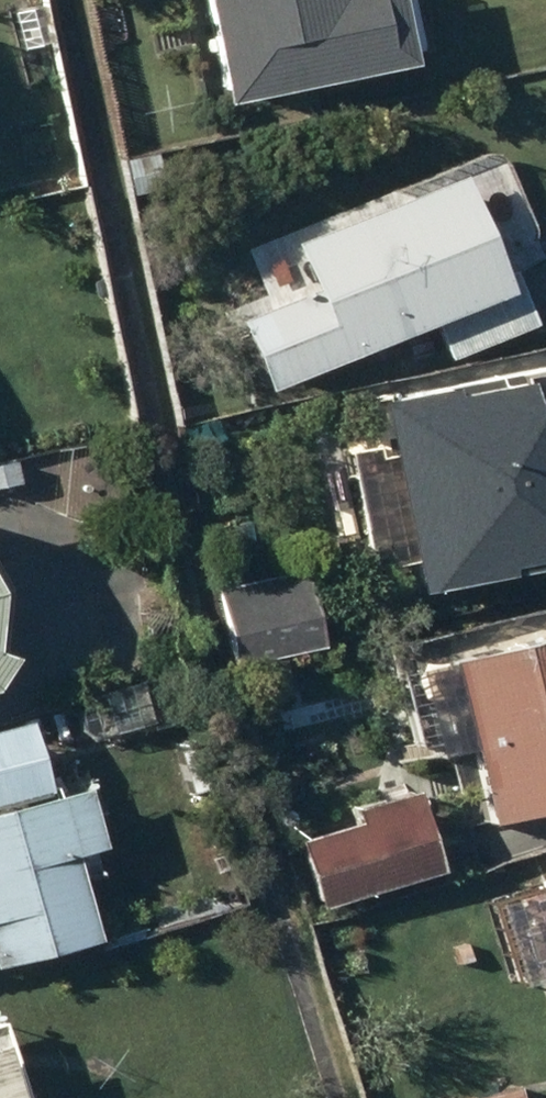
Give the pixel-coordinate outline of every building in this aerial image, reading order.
[(229,101),(418,64),(406,0),(209,0),(229,101)] [(470,171),(300,243),(350,360),(438,323),(453,360),(539,323),(514,263),(510,265),(470,171)] [(319,322),(286,337),(297,364),(330,349),(319,322)] [(383,403),(422,590),(545,565),(545,381),(536,383),(533,371),(383,403)] [(0,465),(0,488),(24,482),(19,461),(0,465)] [(304,570),(222,587),(237,662),(320,645),(304,570)] [(494,824),(545,811),(545,638),(455,660),(494,824)] [(16,655),(0,646),(0,684),(16,655)] [(0,730),(0,805),(52,791),(32,721),(0,730)] [(100,937),(75,852),(109,842),(94,788),(0,816),(0,966),(100,937)] [(361,823),(305,840),(324,904),(445,869),(422,789),(356,808),(361,823)] [(0,1044),(0,1097),(24,1097),(8,1042),(0,1044)] [(472,1097),(524,1097),(519,1083),(472,1097)]
